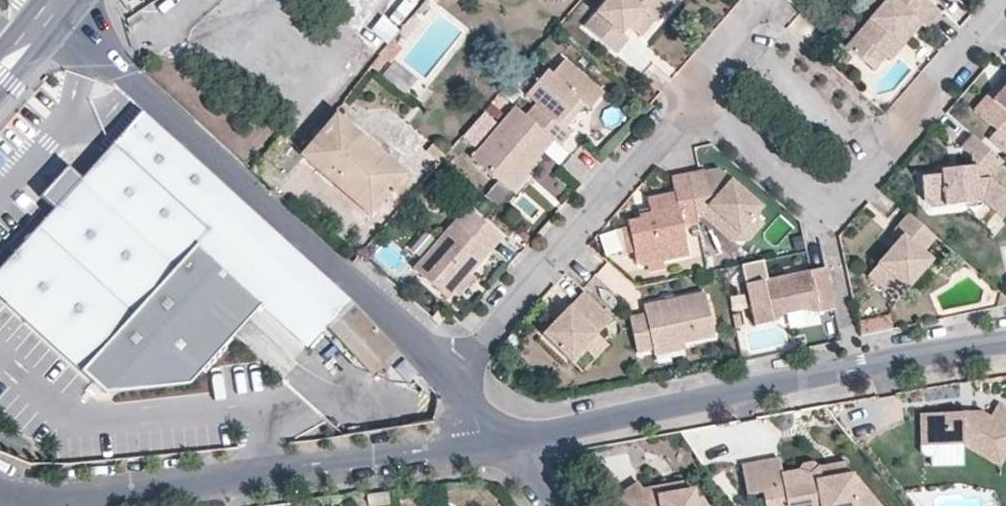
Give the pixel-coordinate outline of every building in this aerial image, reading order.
[(127,20),(157,0),(144,0),(125,13),(127,20)] [(616,29),(622,21),(629,27),(635,32),(649,16),(654,21),(656,23),(664,13),(648,0),(608,0),(586,26),(617,52),(629,39),(623,35),(616,29)] [(664,13),(675,0),(648,0),(664,13)] [(896,32),(904,39),(918,22),(924,27),(938,10),(926,0),(883,0),(846,44),(862,58),(873,46),(879,52),(896,32)] [(654,21),(649,16),(635,32),(641,37),(654,21)] [(392,39),(400,30),(384,17),(363,42),(379,55),(392,39)] [(629,27),(622,21),(616,29),(623,35),(629,27)] [(904,39),(896,32),(879,52),(883,55),(887,59),(904,39)] [(402,47),(392,39),(379,55),(372,64),(379,69),(387,59),(391,62),(402,47)] [(879,52),(873,46),(862,58),(873,67),(883,55),(879,52)] [(396,59),(383,73),(406,92),(418,77),(396,59)] [(564,126),(559,123),(577,101),(582,105),(588,110),(603,92),(565,60),(551,77),(546,73),(527,95),(535,103),(525,116),(550,137),(558,144),(569,131),(564,126)] [(1005,139),(1005,90),(982,118),(1000,133),(1005,139)] [(582,105),(577,101),(559,123),(564,126),(582,105)] [(490,105),(481,116),(497,129),(506,119),(490,105)] [(499,183),(515,163),(523,170),(540,149),(550,137),(525,116),(516,108),(506,119),(497,129),(494,133),(475,155),(471,159),(499,183)] [(182,262),(195,248),(245,293),(260,306),(307,348),(318,335),(358,368),(363,363),(375,373),(381,367),(396,381),(410,367),(389,345),(362,315),(345,298),(282,241),(182,150),(141,113),(88,174),(85,177),(56,210),(0,273),(0,311),(76,379),(182,262)] [(332,185),(336,180),(360,201),(366,193),(379,204),(391,191),(398,197),(412,181),(337,116),(304,154),(300,158),(332,185)] [(481,116),(478,120),(494,133),(497,129),(481,116)] [(494,133),(478,120),(460,141),(475,155),(494,133)] [(1000,133),(987,149),(1003,163),(1004,164),(1005,161),(1005,139),(1000,133)] [(964,168),(964,176),(941,178),(919,179),(922,202),(928,209),(930,209),(983,205),(1002,220),(1005,215),(1005,195),(988,180),(1003,163),(987,149),(971,135),(959,150),(967,157),(968,167),(964,168)] [(558,144),(550,137),(540,149),(554,161),(564,150),(558,144)] [(441,163),(448,154),(434,142),(427,151),(441,163)] [(499,183),(506,189),(523,170),(515,163),(499,183)] [(941,169),(941,178),(964,176),(964,168),(941,169)] [(704,173),(707,186),(717,183),(719,181),(724,174),(719,169),(704,173)] [(76,170),(57,183),(46,203),(56,210),(85,177),(76,170)] [(695,216),(702,214),(735,242),(757,217),(764,209),(724,174),(719,181),(717,183),(707,186),(704,173),(686,177),(695,216)] [(649,202),(650,211),(652,217),(639,220),(639,222),(627,224),(628,229),(633,254),(635,261),(639,265),(688,255),(682,227),(696,224),(695,216),(686,177),(671,181),(674,196),(649,202)] [(379,204),(366,193),(360,201),(336,180),(332,185),(369,217),(379,204)] [(414,269),(448,298),(455,291),(472,272),(502,238),(468,207),(414,269)] [(652,217),(650,211),(638,213),(639,220),(652,217)] [(899,239),(887,253),(865,279),(892,302),(902,291),(928,262),(917,253),(932,237),(906,214),(891,232),(893,234),(899,239)] [(735,242),(750,242),(766,224),(757,217),(735,242)] [(628,229),(620,231),(597,235),(602,256),(625,251),(625,255),(633,254),(628,229)] [(899,239),(893,234),(881,248),(887,253),(899,239)] [(182,262),(76,379),(98,398),(190,380),(260,306),(245,293),(195,248),(182,262)] [(777,321),(786,311),(802,309),(815,313),(832,309),(823,268),(788,275),(789,282),(781,282),(781,276),(765,280),(760,261),(744,264),(748,284),(747,284),(756,326),(777,321)] [(459,294),(475,276),(472,272),(455,291),(459,294)] [(713,335),(705,293),(641,306),(642,313),(626,316),(634,352),(651,348),(683,341),(713,335)] [(580,295),(568,309),(554,325),(541,340),(570,366),(582,352),(596,337),(610,322),(580,295)] [(568,309),(564,306),(550,321),(554,325),(568,309)] [(857,317),(859,334),(893,329),(891,312),(857,317)] [(582,352),(593,362),(607,347),(596,337),(582,352)] [(684,349),(683,341),(651,348),(652,356),(684,349)] [(987,416),(972,416),(972,410),(932,411),(934,443),(940,443),(971,443),(975,444),(1005,461),(1005,405),(1000,415),(990,410),(987,409),(987,416)] [(860,474),(833,478),(832,467),(825,460),(815,462),(811,469),(792,472),(790,458),(753,463),(758,492),(773,490),(776,505),(789,505),(797,505),(831,505),(832,505),(840,505),(892,505),(868,477),(864,477),(863,473),(860,474)] [(860,474),(857,463),(832,467),(833,478),(860,474)] [(692,485),(689,475),(664,482),(666,491),(692,485)] [(692,485),(666,491),(664,482),(650,485),(644,478),(621,496),(629,505),(720,505),(711,492),(704,493),(702,483),(692,485)] [(390,502),(389,489),(368,492),(369,505),(390,502)] [(369,505),(360,493),(351,494),(360,505),(369,505)]
